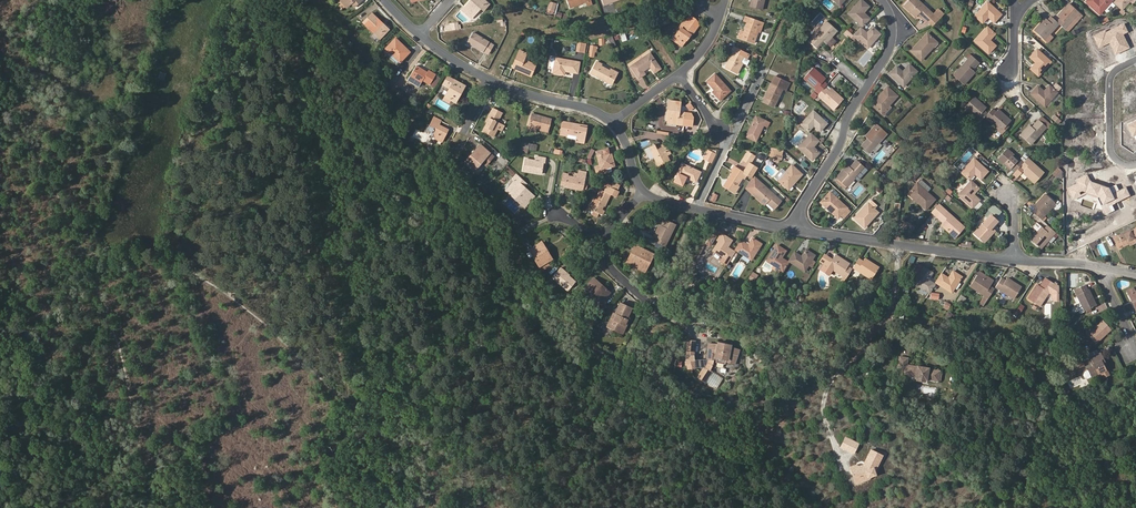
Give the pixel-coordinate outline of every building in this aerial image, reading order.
[(471,0),(465,7),(474,16),(480,8),(483,10),(489,4),(485,0),(474,0),(473,1),(471,0)] [(764,0),(754,0),(753,3),(750,2),(749,7),(762,10),(764,0)] [(848,13),(862,26),(869,18),(864,12),(869,6),(862,0),(860,0),(848,13)] [(933,14),(918,0),(908,0),(903,5),(916,17),(918,15),(922,11),(925,14),(921,18),(925,22),(926,21),(932,14),(933,14)] [(1112,0),(1087,0),(1086,2),(1100,14),(1104,10),(1107,12),(1109,12),(1115,5),(1111,1),(1112,0)] [(1114,2),(1122,9),(1131,0),(1116,0),(1114,2)] [(1001,15),(987,2),(974,16),(983,23),(988,16),(994,22),(1001,15)] [(1057,16),(1060,18),(1057,22),(1059,24),(1068,32),(1072,29),(1071,28),(1083,16),(1069,3),(1057,16)] [(471,19),(474,16),(465,7),(462,10),(471,19)] [(938,10),(934,14),(939,18),(943,14),(938,10)] [(932,14),(926,21),(932,27),(936,21),(938,20),(932,14)] [(1059,24),(1057,22),(1051,16),(1048,20),(1046,18),(1034,30),(1044,39),(1050,33),(1059,24)] [(376,17),(367,26),(379,38),(387,31),(380,25),(382,23),(376,17)] [(696,21),(690,17),(686,22),(692,26),(696,21)] [(747,23),(744,31),(741,31),(738,38),(754,43),(757,36),(755,35),(756,32),(758,26),(762,27),(764,23),(750,18),(750,19),(749,22),(747,21),(747,23)] [(692,26),(686,22),(685,21),(681,26),(682,27),(675,37),(674,36),(671,40),(682,48),(685,44),(684,43),(691,33),(692,34),(698,26),(696,21),(692,26)] [(837,31),(827,22),(809,41),(816,48),(824,41),(826,43),(827,42),(831,46),(835,41),(831,37),(837,31)] [(1125,23),(1106,31),(1106,29),(1094,34),(1095,36),(1099,45),(1100,47),(1111,42),(1116,53),(1130,47),(1124,33),(1129,31),(1125,23)] [(873,27),(867,33),(860,28),(854,35),(851,38),(854,40),(856,37),(868,48),(880,34),(873,27)] [(990,40),(995,34),(987,27),(975,40),(989,53),(996,45),(990,40)] [(494,45),(473,31),(466,41),(483,52),(484,51),(488,54),(494,45)] [(1054,37),(1050,33),(1044,39),(1048,43),(1054,37)] [(929,36),(928,34),(920,42),(922,43),(929,36)] [(911,51),(921,61),(938,43),(929,36),(922,43),(920,42),(911,51)] [(395,38),(386,48),(400,62),(410,52),(395,38)] [(745,58),(747,54),(735,47),(729,60),(731,61),(728,68),(737,73),(743,62),(741,61),(744,57),(745,58)] [(1030,57),(1036,63),(1030,68),(1038,76),(1051,62),(1037,49),(1030,57)] [(527,53),(520,50),(513,65),(520,68),(519,71),(531,76),(536,64),(529,61),(528,63),(523,61),(527,53)] [(661,69),(650,53),(631,66),(639,78),(643,75),(641,72),(643,71),(650,66),(654,72),(656,73),(661,69)] [(972,55),(953,75),(964,85),(975,72),(973,70),(969,67),(972,63),(976,66),(980,62),(972,55)] [(577,73),(579,62),(553,58),(552,59),(550,66),(552,67),(554,68),(553,73),(560,74),(561,70),(564,70),(577,73)] [(601,65),(602,63),(597,61),(591,72),(596,75),(606,81),(607,79),(613,82),(618,72),(611,68),(610,70),(601,65)] [(428,70),(427,72),(415,65),(409,75),(421,82),(422,80),(429,84),(435,74),(428,70)] [(897,67),(890,74),(903,86),(917,72),(909,65),(903,72),(897,67)] [(816,89),(814,91),(817,95),(827,85),(823,82),(825,79),(813,68),(804,78),(816,89)] [(730,90),(715,73),(707,80),(715,89),(713,91),(720,99),(730,90)] [(773,80),(764,97),(766,98),(764,103),(774,107),(784,86),(788,87),(791,80),(776,73),(774,78),(775,78),(773,80)] [(418,87),(421,82),(409,75),(407,80),(418,87)] [(444,85),(450,88),(446,97),(451,100),(455,102),(459,94),(458,93),(460,90),(461,90),(464,85),(449,77),(444,85)] [(843,100),(827,85),(817,95),(833,110),(843,100)] [(879,98),(872,106),(881,114),(888,106),(898,96),(887,86),(878,97),(879,98)] [(1045,106),(1057,93),(1049,86),(1043,92),(1038,86),(1031,94),(1045,106)] [(964,107),(980,122),(985,116),(987,113),(984,110),(986,108),(973,96),(964,107)] [(878,97),(871,104),(872,106),(879,98),(878,97)] [(680,111),(681,102),(669,101),(668,108),(669,108),(668,120),(678,121),(677,124),(692,127),(693,117),(692,113),(680,111)] [(881,114),(885,118),(893,110),(888,106),(881,114)] [(489,118),(487,123),(483,132),(493,137),(498,127),(500,123),(498,122),(502,112),(493,108),(488,117),(489,118)] [(668,120),(669,108),(668,108),(666,122),(677,124),(678,121),(668,120)] [(998,109),(995,112),(992,108),(987,113),(985,116),(997,127),(995,128),(997,130),(997,131),(1001,134),(1003,132),(1001,131),(1006,125),(1010,121),(998,109)] [(813,111),(802,123),(800,125),(808,132),(814,126),(820,131),(827,123),(813,111)] [(549,130),(552,119),(531,114),(528,125),(537,128),(549,130)] [(763,126),(766,121),(756,116),(746,136),(756,141),(763,126)] [(1052,125),(1043,116),(1038,121),(1046,128),(1048,129),(1052,125)] [(440,121),(433,117),(431,122),(438,125),(440,121)] [(792,121),(798,127),(800,125),(797,121),(795,120),(794,119),(793,120),(792,121)] [(1036,131),(1032,127),(1029,125),(1020,135),(1030,145),(1046,128),(1038,121),(1035,124),(1039,127),(1036,131)] [(447,130),(438,125),(431,122),(427,129),(428,131),(430,133),(429,135),(436,139),(438,136),(443,139),(447,130)] [(568,122),(567,122),(562,122),(560,134),(567,136),(567,134),(577,136),(577,137),(584,139),(586,127),(580,126),(580,124),(568,122)] [(861,146),(869,153),(872,150),(879,143),(887,134),(877,124),(865,136),(868,138),(872,142),(868,146),(864,142),(861,146)] [(813,147),(818,141),(811,134),(798,147),(812,160),(819,153),(813,147)] [(872,150),(875,154),(882,146),(879,143),(872,150)] [(657,149),(655,145),(645,149),(651,160),(654,158),(658,166),(669,161),(667,155),(665,153),(668,151),(665,144),(662,145),(662,147),(657,149)] [(476,150),(477,151),(469,161),(476,168),(482,162),(489,153),(480,145),(476,150)] [(596,151),(599,165),(595,166),(597,175),(602,173),(601,169),(606,168),(611,166),(614,166),(611,152),(609,152),(608,148),(596,151)] [(1010,170),(1013,168),(1016,171),(1023,163),(1007,148),(997,158),(1010,170)] [(469,161),(477,151),(476,150),(467,160),(469,161)] [(710,162),(714,154),(707,151),(704,159),(710,162)] [(743,172),(734,166),(731,170),(734,172),(728,181),(729,182),(726,187),(735,193),(739,187),(737,185),(742,178),(744,179),(747,174),(751,177),(757,168),(750,164),(754,156),(748,152),(743,159),(749,164),(743,172)] [(486,166),(494,157),(489,153),(482,162),(486,166)] [(536,156),(535,160),(525,159),(523,170),(541,173),(543,162),(545,162),(545,158),(536,156)] [(1044,174),(1028,158),(1023,163),(1016,171),(1013,174),(1017,178),(1022,172),(1035,184),(1044,174)] [(988,171),(974,159),(961,172),(962,173),(969,179),(975,174),(980,179),(988,171)] [(476,168),(469,161),(467,160),(464,163),(474,171),(476,168)] [(855,178),(862,170),(864,167),(857,160),(853,163),(857,167),(854,170),(850,167),(848,165),(836,177),(837,179),(846,187),(855,178)] [(696,182),(701,172),(682,163),(674,182),(682,185),(685,177),(696,182)] [(788,189),(802,175),(792,166),(778,180),(788,189)] [(1062,178),(1062,170),(1059,167),(1052,174),(1057,179),(1062,178)] [(924,171),(920,168),(910,179),(913,182),(924,171)] [(568,174),(563,173),(561,186),(566,186),(566,187),(575,189),(576,187),(583,188),(583,183),(584,177),(585,171),(579,170),(579,173),(575,172),(574,177),(568,176),(568,174)] [(855,178),(858,181),(866,173),(862,170),(855,178)] [(521,189),(527,183),(517,174),(513,179),(517,183),(515,185),(512,183),(508,188),(513,193),(512,195),(517,200),(519,198),(526,204),(532,198),(527,194),(525,196),(519,191),(521,189)] [(1079,183),(1069,188),(1074,199),(1087,193),(1098,196),(1106,213),(1115,209),(1112,204),(1131,195),(1127,186),(1119,189),(1116,184),(1109,187),(1090,180),(1088,174),(1077,179),(1079,183)] [(781,202),(756,179),(747,189),(764,205),(767,202),(770,199),(773,202),(770,206),(774,209),(781,202)] [(844,189),(846,187),(837,179),(835,181),(844,189)] [(927,193),(931,188),(921,180),(909,192),(916,198),(915,200),(926,210),(935,200),(927,193)] [(973,194),(979,188),(971,181),(970,182),(967,186),(958,195),(972,208),(979,200),(973,194)] [(619,186),(613,183),(610,188),(617,191),(619,186)] [(596,199),(594,198),(589,207),(594,209),(595,211),(599,213),(602,214),(604,210),(602,209),(603,206),(604,204),(606,204),(610,195),(614,197),(617,191),(610,188),(606,189),(605,192),(601,190),(596,199)] [(827,208),(838,219),(841,215),(847,208),(829,192),(822,200),(828,207),(827,208)] [(1034,207),(1036,209),(1032,213),(1040,220),(1052,208),(1055,210),(1058,210),(1061,208),(1060,204),(1057,202),(1055,204),(1045,195),(1034,207)] [(526,204),(519,198),(517,200),(524,206),(526,204)] [(822,200),(820,202),(827,208),(828,207),(822,200)] [(867,203),(854,218),(864,227),(878,213),(867,203)] [(988,210),(997,217),(1002,211),(993,203),(988,210)] [(955,238),(964,228),(939,204),(932,212),(940,219),(943,215),(947,219),(943,222),(941,225),(955,238)] [(844,219),(851,211),(847,208),(841,215),(844,219)] [(992,214),(973,234),(983,243),(995,230),(993,228),(989,225),(992,221),(996,225),(999,221),(992,214)] [(969,224),(972,227),(977,221),(974,218),(969,224)] [(656,238),(654,242),(665,246),(676,224),(665,219),(662,226),(656,238)] [(659,225),(653,236),(656,238),(662,226),(659,225)] [(1040,250),(1055,233),(1047,226),(1043,230),(1041,228),(1030,240),(1040,250)] [(1118,236),(1114,238),(1116,243),(1121,241),(1124,246),(1129,243),(1135,240),(1135,242),(1135,227),(1125,233),(1125,232),(1118,235),(1118,236)] [(712,228),(705,244),(707,244),(714,229),(712,228)] [(707,244),(709,246),(714,238),(718,232),(714,229),(707,244)] [(734,252),(727,248),(732,240),(718,232),(714,238),(719,242),(714,251),(725,258),(723,262),(727,264),(734,252)] [(1089,242),(1091,248),(1098,245),(1101,251),(1105,250),(1100,238),(1089,242)] [(747,243),(746,244),(741,241),(736,250),(752,259),(761,244),(753,239),(749,244),(747,243)] [(549,254),(542,241),(540,242),(547,255),(549,254)] [(540,242),(529,249),(539,267),(552,259),(549,254),(547,255),(540,242)] [(646,269),(653,254),(635,245),(633,250),(635,251),(630,262),(646,269)] [(777,246),(767,260),(782,271),(788,263),(781,258),(785,251),(777,246)] [(645,271),(646,269),(630,262),(635,251),(633,250),(627,262),(645,271)] [(801,257),(795,253),(789,261),(804,271),(807,267),(811,260),(814,256),(806,250),(801,257)] [(844,275),(841,278),(844,281),(852,268),(848,265),(850,263),(836,253),(832,258),(828,265),(825,262),(821,268),(829,274),(833,268),(844,275)] [(825,253),(821,259),(825,262),(828,265),(832,258),(825,253)] [(863,260),(859,258),(853,266),(871,279),(879,268),(865,258),(863,260)] [(807,267),(810,270),(815,263),(811,260),(807,267)] [(918,274),(913,283),(929,293),(934,284),(927,279),(931,273),(918,264),(914,271),(918,274)] [(564,271),(562,268),(554,277),(568,291),(576,282),(568,274),(565,270),(564,271)] [(948,278),(941,274),(935,282),(951,292),(954,289),(958,283),(962,277),(953,271),(948,278)] [(993,281),(979,272),(977,275),(991,284),(993,281)] [(984,296),(978,305),(983,305),(994,289),(990,287),(991,284),(977,275),(969,286),(984,296)] [(609,292),(594,278),(586,288),(601,301),(609,292)] [(1005,281),(1001,278),(995,287),(1013,299),(1021,288),(1007,278),(1005,281)] [(1040,286),(1037,284),(1028,298),(1040,306),(1054,283),(1046,278),(1043,282),(1047,285),(1044,289),(1040,286)] [(1085,285),(1075,290),(1085,311),(1095,306),(1092,299),(1093,298),(1089,289),(1087,290),(1085,285)] [(708,300),(696,299),(695,305),(707,307),(708,300)] [(610,318),(613,319),(610,327),(620,332),(626,319),(631,308),(619,302),(614,314),(612,313),(610,318)] [(595,312),(590,318),(593,322),(599,315),(595,312)] [(1111,330),(1103,320),(1096,325),(1087,333),(1096,343),(1111,330)] [(1095,324),(1086,332),(1087,333),(1096,325),(1095,324)] [(718,346),(709,345),(707,360),(713,361),(716,361),(716,364),(725,366),(726,363),(735,366),(739,351),(730,348),(730,350),(729,349),(727,348),(723,348),(720,348),(718,348),(718,346)] [(695,347),(687,346),(686,363),(694,363),(695,347)] [(1104,360),(1101,353),(1089,358),(1093,367),(1085,372),(1083,374),(1084,377),(1088,378),(1101,372),(1107,369),(1103,361),(1104,360)] [(907,364),(908,358),(900,356),(898,366),(903,368),(916,370),(915,376),(917,377),(927,379),(938,381),(938,380),(941,380),(941,376),(939,376),(940,373),(940,370),(930,368),(930,367),(917,365),(917,366),(907,364)] [(1083,365),(1079,357),(1068,362),(1072,370),(1083,365)] [(705,368),(698,378),(706,383),(713,373),(710,371),(705,368)] [(903,368),(902,374),(915,376),(916,370),(903,368)] [(859,443),(846,437),(841,446),(854,453),(859,443)] [(858,465),(856,465),(851,466),(857,483),(869,479),(871,476),(870,472),(875,470),(883,455),(872,449),(865,463),(863,468),(858,465)]
